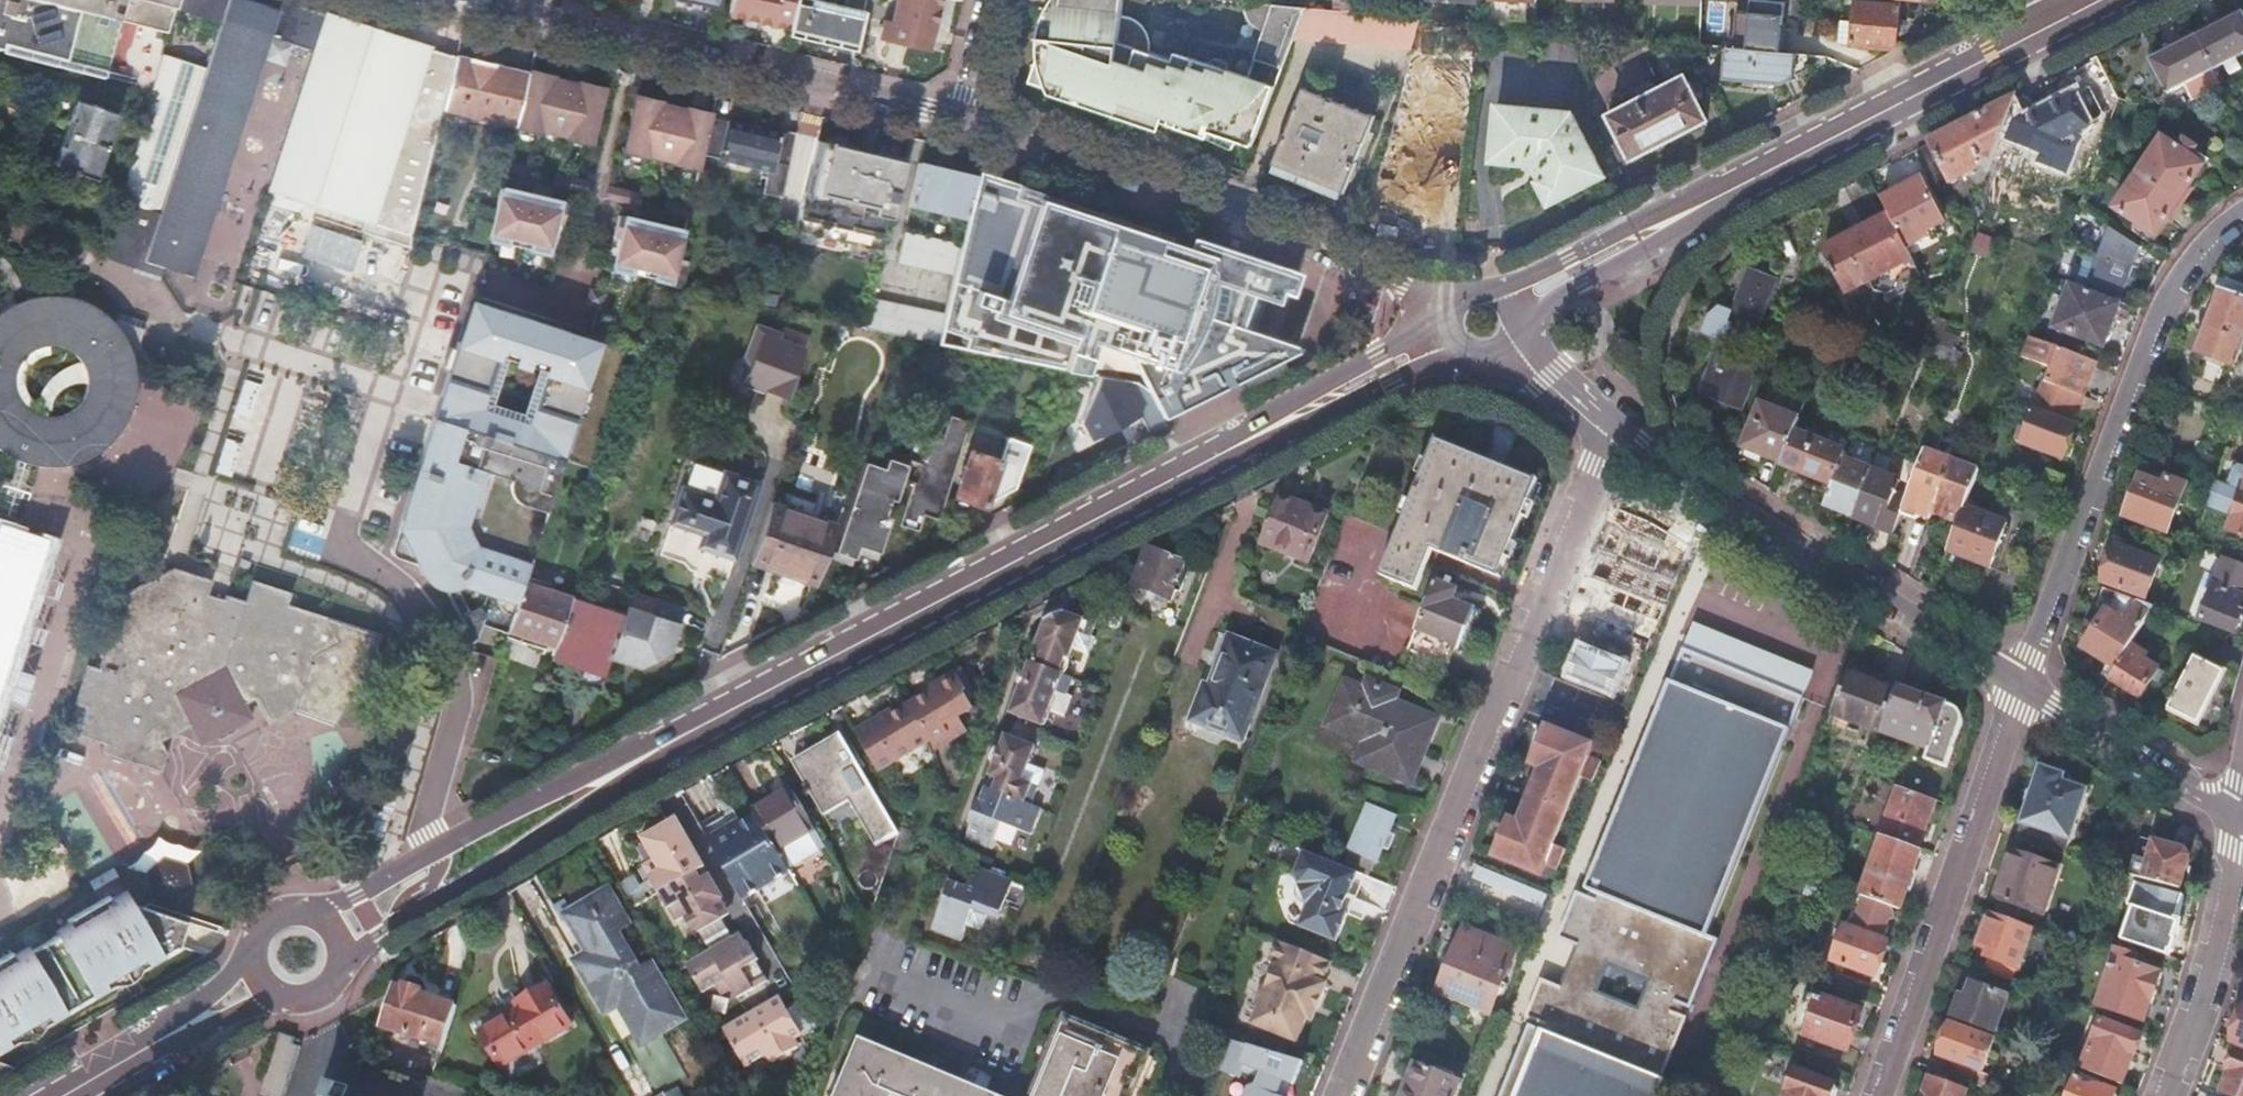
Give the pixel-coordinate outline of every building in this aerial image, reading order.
[(99,74),(100,68),(113,18),(102,15),(42,0),(0,0),(0,49),(99,74)] [(102,15),(113,18),(116,19),(118,20),(121,20),(169,33),(177,9),(180,0),(42,0),(102,15)] [(198,270),(212,224),(246,119),(266,58),(273,37),(302,45),(311,12),(302,10),(304,0),(180,0),(177,9),(223,24),(216,45),(208,68),(164,55),(124,204),(112,241),(106,259),(143,270),(155,274),(163,277),(165,268),(195,277),(198,270)] [(675,3),(711,12),(713,0),(676,0),(675,3)] [(732,16),(791,30),(797,0),(735,0),(732,16)] [(809,0),(797,0),(791,30),(790,31),(859,47),(870,0),(849,0),(847,8),(809,0)] [(943,0),(900,0),(894,26),(913,30),(909,44),(926,48),(930,34),(934,35),(943,0)] [(1056,44),(1046,41),(1040,60),(1032,84),(1047,89),(1059,93),(1062,85),(1086,93),(1084,101),(1119,113),(1129,116),(1169,130),(1170,126),(1179,129),(1207,139),(1211,130),(1238,140),(1253,146),(1276,86),(1264,81),(1252,76),(1231,68),(1229,61),(1217,56),(1210,60),(1179,48),(1175,56),(1173,55),(1165,52),(1149,45),(1148,39),(1146,34),(1143,28),(1139,24),(1135,20),(1129,16),(1124,14),(1125,0),(1059,0),(1056,44)] [(1059,0),(1056,0),(1051,9),(1044,25),(1041,42),(1040,59),(1040,60),(1046,41),(1056,44),(1059,0)] [(1335,10),(1358,12),(1358,0),(1336,0),(1335,10)] [(1702,3),(1700,45),(1711,46),(1713,0),(1702,0),(1702,3)] [(1867,2),(1858,1),(1855,26),(1853,46),(1897,50),(1902,5),(1902,0),(1867,0),(1867,2)] [(1306,7),(1246,1),(1246,7),(1247,12),(1249,17),(1252,21),(1255,25),(1259,28),(1264,31),(1267,32),(1257,58),(1283,68),(1294,39),(1306,7)] [(1335,10),(1306,7),(1294,39),(1414,50),(1422,19),(1358,12),(1335,10)] [(311,12),(302,45),(315,49),(325,17),(311,12)] [(1731,13),(1727,48),(1798,54),(1801,20),(1731,13)] [(2194,33),(2213,70),(2242,55),(2242,17),(2242,14),(2223,23),(2220,18),(2194,33)] [(379,32),(325,17),(315,49),(269,188),(322,205),(337,210),(373,221),(368,247),(415,234),(444,110),(445,109),(458,56),(458,54),(432,47),(408,40),(380,33),(379,32)] [(116,19),(113,18),(100,68),(99,74),(107,76),(121,20),(118,20),(116,19)] [(1569,20),(1569,33),(1586,34),(1586,20),(1569,20)] [(913,30),(894,26),(886,24),(882,38),(909,44),(913,30)] [(1840,45),(1853,46),(1855,26),(1842,25),(1840,45)] [(438,27),(432,47),(458,54),(463,33),(438,27)] [(2183,86),(2192,103),(2219,88),(2222,87),(2213,70),(2194,33),(2166,48),(2168,53),(2150,62),(2167,95),(2183,86)] [(1809,71),(1811,56),(1798,54),(1727,48),(1724,79),(1781,84),(1809,71)] [(531,74),(458,56),(445,109),(444,110),(517,127),(518,126),(531,74)] [(532,69),(531,74),(518,126),(544,132),(544,129),(571,135),(570,138),(594,143),(607,86),(583,81),(582,84),(555,78),(556,75),(532,69)] [(1627,107),(1610,116),(1632,160),(1708,121),(1685,78),(1660,91),(1655,81),(1622,97),(1627,107)] [(1287,133),(1274,164),(1346,194),(1358,163),(1356,162),(1364,142),(1366,143),(1376,117),(1305,88),(1293,117),(1295,118),(1288,134),(1287,133)] [(2034,90),(2016,100),(2005,129),(2022,134),(2027,117),(2044,122),(2042,129),(2053,132),(2055,125),(2074,131),(2079,115),(2082,105),(2088,107),(2114,112),(2118,100),(2064,89),(2060,100),(2033,94),(2034,90)] [(664,99),(646,95),(632,152),(651,156),(652,153),(678,159),(678,163),(702,168),(716,111),(691,106),(690,109),(663,102),(664,99)] [(62,145),(56,165),(98,178),(110,139),(115,141),(117,135),(112,134),(119,113),(78,99),(71,119),(73,120),(65,146),(62,145)] [(1930,144),(1929,145),(1951,184),(1982,169),(1989,171),(2005,129),(2016,100),(1992,112),(1930,144)] [(1496,105),(1492,161),(1527,164),(1526,168),(1534,175),(1537,174),(1542,181),(1539,183),(1550,205),(1606,177),(1571,113),(1496,105)] [(765,194),(782,199),(798,133),(781,129),(780,135),(755,129),(730,124),(721,158),(765,194)] [(1415,143),(1395,142),(1392,223),(1458,225),(1461,135),(1415,134),(1415,143)] [(2162,140),(2136,177),(2148,184),(2179,204),(2204,168),(2189,159),(2195,150),(2184,142),(2178,151),(2162,140)] [(885,250),(906,159),(880,153),(879,156),(857,150),(857,148),(827,141),(827,143),(818,141),(797,229),(885,250)] [(977,185),(979,177),(921,164),(912,204),(970,217),(977,185)] [(558,172),(555,184),(589,192),(592,180),(558,172)] [(2148,184),(2136,177),(2114,210),(2136,225),(2156,239),(2179,204),(2148,184)] [(1920,181),(1881,201),(1889,216),(1906,249),(1945,229),(1920,181)] [(608,196),(621,199),(624,187),(611,184),(608,196)] [(1147,385),(1163,388),(1212,256),(1140,232),(1099,218),(1041,199),(1043,193),(1018,184),(1015,197),(977,185),(970,217),(963,245),(962,248),(956,273),(947,314),(940,343),(1087,373),(1096,345),(1133,357),(1147,385)] [(489,243),(488,246),(548,260),(555,229),(557,220),(564,221),(568,201),(503,186),(497,210),(489,243)] [(624,187),(621,199),(642,204),(645,192),(624,187)] [(482,241),(489,243),(497,210),(491,209),(482,241)] [(613,275),(672,289),(687,228),(620,213),(616,233),(623,235),(621,244),(613,275)] [(1891,282),(1916,269),(1906,249),(1889,216),(1882,220),(1883,221),(1863,231),(1866,236),(1844,247),(1842,242),(1823,252),(1845,295),(1886,274),(1891,282)] [(557,220),(555,229),(562,231),(564,221),(557,220)] [(2105,241),(2086,291),(2120,304),(2141,249),(2109,228),(2105,241)] [(613,242),(621,244),(623,235),(616,233),(613,242)] [(899,261),(956,273),(962,248),(963,245),(906,233),(899,261)] [(1163,388),(1156,404),(1163,418),(1220,390),(1267,261),(1222,247),(1218,258),(1212,256),(1163,388)] [(1267,261),(1220,390),(1299,351),(1295,349),(1297,348),(1254,333),(1266,300),(1277,304),(1281,292),(1292,295),(1300,272),(1267,261)] [(1699,396),(1743,413),(1772,340),(1756,334),(1777,283),(1748,271),(1730,315),(1720,311),(1709,319),(1702,336),(1719,343),(1699,396)] [(2070,290),(2055,331),(2103,350),(2105,346),(2108,344),(2111,340),(2113,336),(2113,332),(2112,328),(2119,309),(2070,290)] [(2205,332),(2242,345),(2242,342),(2242,300),(2221,291),(2205,332)] [(145,321),(121,313),(119,320),(117,322),(107,313),(99,307),(91,303),(81,299),(62,295),(53,294),(43,295),(33,296),(15,303),(0,312),(0,449),(1,450),(9,455),(19,460),(25,462),(31,464),(44,467),(54,467),(64,466),(74,464),(84,461),(94,457),(102,451),(110,445),(118,438),(124,430),(129,421),(134,411),(137,402),(139,391),(139,375),(138,367),(137,361),(133,347),(138,344),(145,321)] [(940,343),(947,314),(874,299),(867,329),(868,329),(902,336),(940,343)] [(687,608),(668,601),(657,598),(652,613),(629,606),(627,614),(574,597),(525,581),(565,458),(549,453),(556,432),(572,437),(579,414),(587,389),(590,382),(585,380),(596,344),(570,335),(571,330),(508,309),(506,314),(479,305),(466,342),(461,340),(459,347),(451,372),(392,550),(393,551),(393,553),(394,554),(395,556),(396,557),(398,557),(399,558),(401,558),(403,558),(404,558),(406,557),(407,557),(408,555),(410,554),(410,553),(425,558),(426,563),(427,568),(430,572),(433,576),(437,580),(441,582),(445,584),(446,584),(449,589),(467,623),(465,624),(464,626),(463,627),(462,629),(461,631),(461,633),(461,634),(468,650),(476,625),(474,621),(478,619),(482,607),(482,605),(483,602),(487,603),(515,612),(511,623),(539,633),(537,638),(558,645),(556,651),(590,663),(591,661),(609,667),(610,663),(612,658),(642,668),(647,666),(666,656),(671,641),(676,642),(682,623),(687,608)] [(783,334),(759,326),(748,358),(747,359),(751,368),(746,383),(789,398),(806,351),(780,342),(783,334)] [(2242,345),(2205,332),(2197,354),(2233,367),(2242,345)] [(2097,364),(2029,338),(2021,359),(2050,370),(2035,411),(2073,426),(2097,364)] [(459,347),(452,345),(444,370),(451,372),(459,347)] [(138,367),(139,375),(152,373),(158,359),(137,361),(138,367)] [(284,373),(256,363),(223,465),(252,474),(284,373)] [(1088,399),(1075,435),(1082,446),(1128,422),(1110,388),(1088,399)] [(587,389),(579,414),(584,415),(593,390),(587,389)] [(1795,434),(1799,422),(1760,407),(1743,450),(1783,465),(1795,434)] [(2073,426),(2035,411),(2022,446),(2062,461),(2075,427),(2073,426)] [(983,442),(998,447),(1002,435),(986,430),(983,442)] [(556,432),(549,453),(565,458),(571,438),(572,437),(556,432)] [(1847,454),(1795,434),(1783,465),(1781,468),(1833,489),(1844,462),(1847,454)] [(1002,435),(998,447),(993,459),(972,452),(957,496),(987,506),(988,504),(1017,488),(1032,445),(1002,435)] [(1429,463),(1383,576),(1405,585),(1406,584),(1418,589),(1434,551),(1475,567),(1474,568),(1499,578),(1530,503),(1531,504),(1540,483),(1437,440),(1428,462),(1429,463)] [(1978,474),(1925,453),(1911,488),(1910,493),(1926,499),(1963,514),(1964,510),(1978,474)] [(1878,456),(1872,473),(1886,479),(1892,462),(1878,456)] [(2217,483),(2242,493),(2242,467),(2225,461),(2217,483)] [(1844,462),(1833,489),(1826,508),(1854,519),(1855,515),(1864,493),(1872,473),(1844,462)] [(870,468),(853,518),(892,531),(895,523),(924,532),(938,490),(870,468)] [(673,522),(705,534),(700,546),(734,558),(760,484),(725,472),(716,499),(684,489),(673,522)] [(1886,479),(1872,473),(1864,493),(1855,515),(1854,519),(1894,535),(1903,511),(1907,500),(1896,496),(1897,495),(1895,494),(1899,483),(1886,479)] [(2048,474),(2043,489),(2058,495),(2064,480),(2048,474)] [(2142,479),(2127,518),(2169,534),(2187,486),(2168,479),(2165,488),(2142,479)] [(2230,533),(2242,538),(2242,493),(2217,483),(2208,506),(2236,517),(2230,533)] [(1910,493),(1908,498),(1919,503),(1926,499),(1910,493)] [(1329,517),(1279,497),(1261,545),(1287,555),(1310,564),(1329,517)] [(838,526),(772,505),(753,562),(818,584),(838,526)] [(1964,510),(1963,514),(1948,552),(1943,566),(1964,574),(1969,562),(1989,570),(1994,557),(1997,558),(2008,531),(2004,530),(2006,526),(1964,510)] [(48,537),(20,528),(22,520),(14,517),(2,514),(0,513),(0,687),(48,537)] [(1683,572),(1699,527),(1673,517),(1669,529),(1627,514),(1603,579),(1647,595),(1659,563),(1683,572)] [(204,553),(221,559),(229,532),(201,523),(197,537),(204,553)] [(1188,562),(1149,548),(1134,586),(1174,601),(1188,562)] [(2118,548),(2104,585),(2146,602),(2161,565),(2118,548)] [(292,593),(268,585),(253,580),(246,601),(227,595),(225,599),(223,607),(207,602),(209,594),(214,581),(176,568),(123,595),(99,669),(87,666),(75,704),(87,707),(78,735),(107,744),(104,753),(162,772),(168,750),(163,740),(157,727),(186,713),(192,726),(201,744),(221,734),(253,718),(246,705),(239,693),(250,687),(256,699),(270,725),(295,712),(337,727),(337,728),(349,748),(372,747),(384,726),(372,705),(388,666),(378,649),(382,635),(367,630),(289,604),(292,593)] [(1458,590),(1436,582),(1408,650),(1448,666),(1456,646),(1462,648),(1477,611),(1453,602),(1458,590)] [(2201,622),(2236,634),(2242,617),(2242,597),(2215,587),(2201,622)] [(2154,609),(2106,590),(2099,607),(2107,613),(2083,650),(2116,671),(2131,647),(2154,609)] [(223,607),(225,599),(209,594),(207,602),(223,607)] [(1579,649),(1621,660),(1625,646),(1652,653),(1663,612),(1641,606),(1639,614),(1592,601),(1579,649)] [(1077,616),(1075,616),(1035,722),(1043,725),(1049,711),(1065,717),(1073,696),(1068,694),(1074,679),(1063,675),(1072,650),(1089,656),(1095,640),(1091,638),(1098,620),(1094,619),(1095,616),(1079,610),(1077,616)] [(1017,716),(1034,723),(1035,722),(1075,616),(1071,614),(1067,616),(1065,611),(1045,620),(1047,624),(1044,626),(1036,647),(1034,646),(1030,654),(1028,661),(1031,661),(1026,673),(1024,673),(1019,685),(1021,686),(1013,708),(1010,714),(1017,716)] [(1697,630),(1674,684),(1746,712),(1774,724),(1791,731),(1813,677),(1697,630)] [(1206,687),(1192,722),(1243,743),(1277,657),(1231,639),(1212,690),(1206,687)] [(2131,647),(2116,671),(2110,682),(2141,701),(2159,672),(2144,663),(2147,658),(2131,647)] [(2225,676),(2195,661),(2170,712),(2199,727),(2225,676)] [(962,675),(974,696),(985,690),(974,669),(962,675)] [(1898,692),(1849,673),(1832,717),(1882,735),(1882,734),(1898,692)] [(879,721),(856,734),(879,771),(932,743),(938,753),(971,735),(963,720),(979,712),(971,697),(974,696),(962,675),(940,687),(942,692),(929,699),(913,708),(896,717),(881,725),(879,721)] [(1347,683),(1330,723),(1368,739),(1360,760),(1411,782),(1436,721),(1409,710),(1408,713),(1393,707),(1398,694),(1370,682),(1366,692),(1347,683)] [(1507,1095),(1656,1095),(1699,989),(1723,958),(1705,944),(1750,835),(1791,731),(1774,724),(1746,712),(1674,684),(1642,764),(1604,856),(1591,889),(1580,884),(1561,929),(1563,930),(1548,966),(1555,969),(1524,1047),(1507,1095)] [(239,693),(246,705),(256,699),(250,687),(239,693)] [(1900,688),(1898,692),(1882,734),(1931,751),(1927,761),(1948,769),(1963,724),(1964,721),(1964,718),(1963,714),(1961,711),(1959,709),(1956,708),(1949,705),(1900,688)] [(163,740),(192,726),(186,713),(157,727),(163,740)] [(1508,819),(1493,856),(1540,876),(1548,856),(1552,857),(1554,852),(1551,851),(1592,748),(1545,728),(1530,765),(1541,770),(1519,823),(1508,819)] [(966,840),(987,848),(987,847),(1026,743),(1006,736),(1001,747),(999,746),(993,764),(995,765),(990,777),(998,780),(994,791),(986,788),(981,802),(977,800),(969,824),(972,825),(966,840)] [(841,737),(795,764),(824,814),(850,799),(876,845),(898,832),(841,737)] [(1035,746),(1027,743),(1026,743),(987,847),(992,849),(995,840),(1010,846),(1016,831),(1030,836),(1040,810),(1031,806),(1043,773),(1027,767),(1035,746)] [(2042,767),(2017,839),(2066,855),(2089,790),(2064,782),(2066,775),(2042,767)] [(1938,801),(1900,788),(1893,808),(1899,811),(1888,839),(1920,849),(1938,801)] [(794,790),(756,810),(779,848),(818,829),(794,790)] [(1393,819),(1367,808),(1343,866),(1368,877),(1393,819)] [(701,829),(743,900),(792,871),(779,848),(756,810),(728,826),(723,817),(701,829)] [(720,812),(698,825),(701,829),(723,817),(720,812)] [(678,828),(669,825),(644,840),(655,859),(643,867),(650,879),(650,880),(667,909),(675,922),(688,914),(699,933),(724,918),(726,909),(720,899),(721,895),(711,877),(709,877),(691,848),(691,849),(678,828)] [(912,831),(902,828),(895,849),(905,852),(912,831)] [(1888,839),(1885,837),(1864,898),(1865,898),(1893,908),(1902,911),(1924,851),(1920,849),(1888,839)] [(2156,843),(2146,880),(2182,890),(2190,858),(2186,851),(2156,843)] [(1343,867),(1304,851),(1295,874),(1299,885),(1297,892),(1301,903),(1308,906),(1299,928),(1335,943),(1347,913),(1342,911),(1347,898),(1357,874),(1343,867)] [(2013,852),(1997,899),(2043,915),(2060,868),(2013,852)] [(168,903),(180,864),(165,859),(147,876),(151,898),(168,903)] [(187,866),(180,864),(168,903),(175,905),(192,889),(187,866)] [(932,931),(952,938),(979,868),(975,867),(974,870),(969,885),(967,888),(958,885),(951,882),(946,895),(932,931)] [(979,868),(952,938),(960,941),(967,925),(981,929),(987,914),(1006,921),(1011,907),(1021,911),(1029,890),(1025,888),(1026,885),(979,867),(979,868)] [(966,885),(969,885),(974,870),(972,868),(972,869),(969,873),(967,876),(966,881),(966,885)] [(1506,889),(1502,906),(1543,915),(1550,887),(1494,874),(1491,885),(1506,889)] [(1034,891),(1029,890),(1021,911),(1026,913),(1034,891)] [(606,892),(567,916),(590,953),(577,962),(606,1011),(619,1003),(642,1041),(681,1018),(649,964),(638,971),(616,934),(627,927),(606,892)] [(127,894),(113,902),(108,895),(66,920),(70,927),(16,959),(11,952),(0,958),(0,1041),(6,1038),(10,1045),(19,1040),(44,1025),(52,1020),(48,1013),(68,1001),(71,1005),(84,997),(82,993),(102,981),(107,989),(115,984),(141,969),(149,964),(145,956),(153,952),(164,914),(145,908),(144,909),(142,908),(137,911),(134,904),(127,894)] [(1864,898),(1861,897),(1851,922),(1856,923),(1865,898),(1864,898)] [(1896,920),(1893,908),(1865,898),(1856,923),(1851,922),(1849,929),(1846,928),(1833,963),(1876,978),(1888,943),(1882,941),(1889,922),(1896,920)] [(2134,908),(2123,942),(2169,957),(2181,924),(2134,908)] [(176,918),(164,914),(153,952),(168,943),(179,947),(187,922),(176,918)] [(1991,916),(1980,949),(1990,952),(1987,959),(1990,960),(1986,972),(2012,981),(2016,970),(2019,971),(2033,932),(1991,916)] [(1464,928),(1438,993),(1488,1014),(1515,949),(1464,928)] [(749,941),(746,943),(740,932),(732,936),(734,938),(687,966),(703,993),(717,985),(723,994),(732,989),(738,998),(768,980),(757,961),(760,960),(749,941)] [(1251,1024),(1295,1043),(1305,1020),(1310,1022),(1317,1006),(1325,987),(1322,986),(1332,964),(1279,941),(1270,962),(1276,965),(1267,985),(1260,988),(1257,996),(1260,1003),(1251,1024)] [(168,943),(153,952),(149,964),(179,947),(168,943)] [(2118,952),(2099,1008),(2146,1023),(2152,1006),(2154,1006),(2164,976),(2137,967),(2140,959),(2118,952)] [(1962,998),(1954,1018),(1964,1021),(1996,1033),(2010,997),(1973,984),(1968,999),(1962,998)] [(394,987),(380,1029),(422,1041),(423,1039),(435,1000),(422,996),(424,991),(403,985),(401,989),(394,987)] [(517,1010),(479,1034),(499,1068),(570,1026),(546,986),(515,1005),(517,1010)] [(782,997),(775,1001),(725,1031),(747,1066),(769,1053),(774,1062),(799,1047),(794,1038),(803,1033),(789,1009),(782,997)] [(1821,998),(1807,1036),(1849,1052),(1863,1013),(1821,998)] [(423,1039),(444,1045),(456,1007),(435,1000),(423,1039)] [(1067,1019),(1033,1095),(1131,1095),(1149,1054),(1067,1019)] [(2234,1043),(2242,1047),(2242,1020),(2234,1043)] [(2088,1055),(2082,1071),(2123,1086),(2129,1071),(2123,1069),(2129,1054),(2135,1056),(2142,1037),(2101,1021),(2088,1055)] [(1939,1046),(1938,1049),(1939,1052),(1941,1054),(1939,1057),(1983,1074),(1997,1039),(1952,1023),(1946,1039),(1943,1041),(1940,1043),(1939,1046)] [(301,1043),(280,1038),(275,1052),(295,1058),(301,1043)] [(875,1049),(863,1044),(840,1095),(859,1095),(875,1049)] [(905,1062),(875,1049),(859,1095),(892,1095),(905,1062)] [(2224,1094),(2230,1095),(2242,1095),(2242,1054),(2237,1051),(2228,1072),(2231,1073),(2224,1094)] [(2123,1069),(2129,1071),(2135,1056),(2129,1054),(2123,1069)] [(17,1067),(0,1061),(0,1077),(17,1067)] [(1402,1095),(1455,1095),(1460,1084),(1414,1065),(1402,1095)] [(912,1066),(900,1095),(979,1095),(912,1066)] [(1785,1095),(1831,1095),(1835,1085),(1795,1070),(1785,1095)] [(1237,1095),(1272,1095),(1253,1079),(1237,1095)] [(2071,1095),(2116,1095),(2117,1095),(2077,1079),(2071,1095)] [(1925,1095),(1968,1095),(1969,1094),(1931,1080),(1925,1095)]
